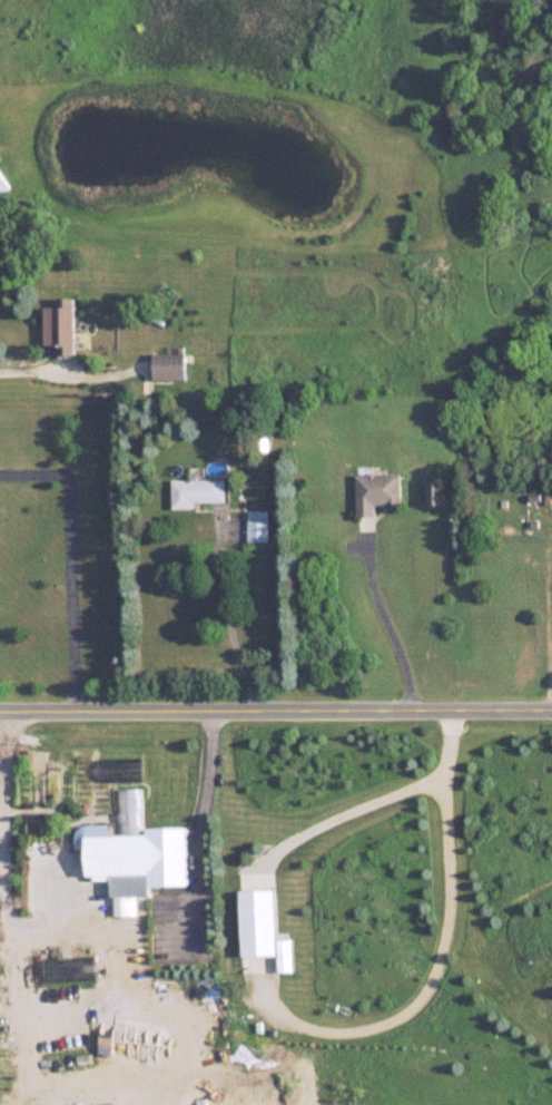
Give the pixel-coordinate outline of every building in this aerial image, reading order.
[(13,188),(0,170),(0,198),(13,188)] [(47,346),(58,347),(58,356),(76,356),(76,299),(59,298),(59,307),(47,307),(47,346)] [(186,354),(153,354),(153,380),(186,380),(186,354)] [(400,505),(400,473),(356,473),(356,515),(376,515),(376,505),(400,505)] [(194,501),(225,501),(225,478),(172,478),(172,507),(194,507),(194,501)] [(427,504),(444,504),(444,480),(427,480),(427,504)] [(187,826),(147,827),(147,834),(88,835),(88,875),(112,875),(112,896),(151,895),(151,885),(188,884),(187,826)]
